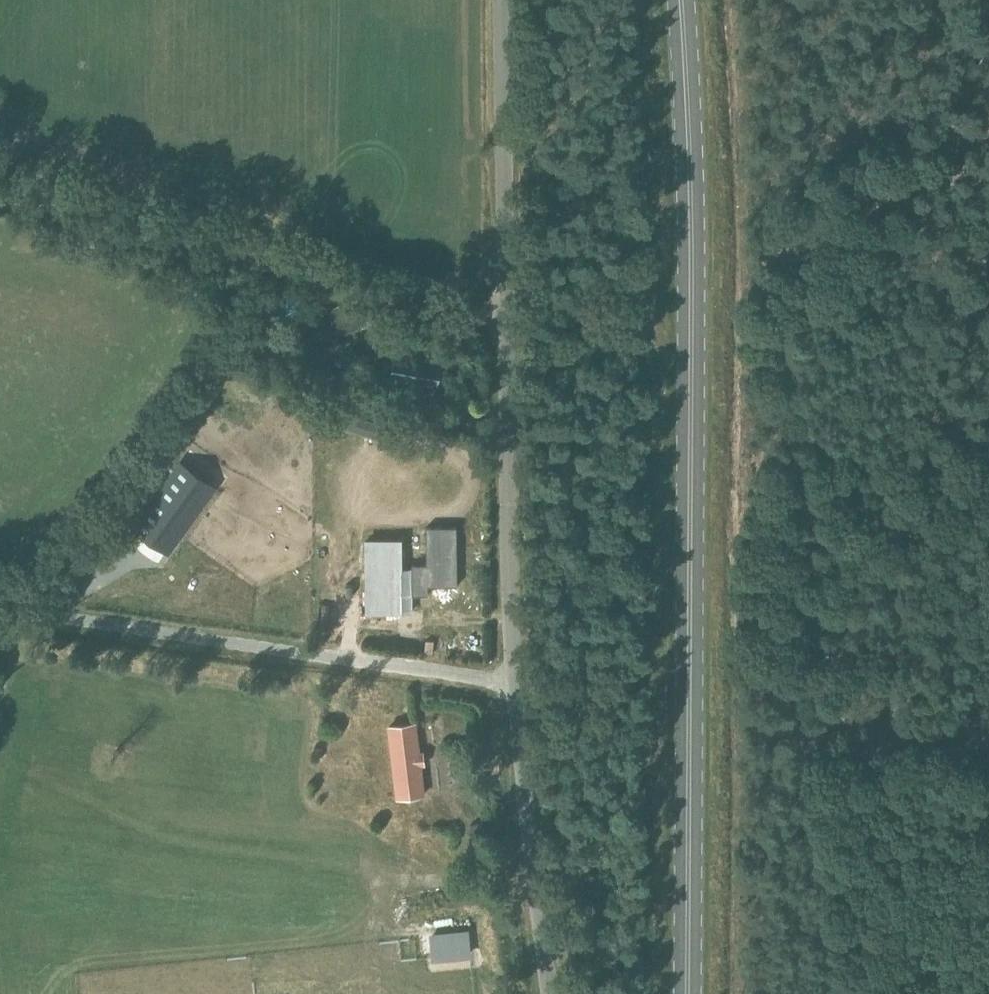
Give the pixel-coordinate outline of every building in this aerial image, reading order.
[(394,360),(384,358),(381,372),(392,375),(391,378),(434,386),(439,362),(395,354),(394,360)] [(395,400),(397,382),(381,378),(380,384),(366,379),(365,385),(364,385),(357,399),(363,401),(362,404),(384,411),(389,398),(395,400)] [(357,401),(357,399),(364,385),(348,382),(344,397),(357,401)] [(324,426),(323,447),(348,448),(349,427),(324,426)] [(179,470),(150,516),(175,531),(204,484),(179,470)] [(428,597),(429,586),(457,586),(457,526),(426,526),(426,539),(426,567),(419,567),(419,555),(418,538),(368,540),(368,544),(368,555),(368,569),(368,613),(414,611),(414,597),(428,597)] [(195,623),(196,593),(168,592),(167,622),(195,623)] [(303,631),(307,603),(286,601),(283,629),(303,631)] [(391,723),(351,717),(344,761),(385,767),(385,764),(393,765),(391,775),(415,779),(420,746),(395,743),(394,749),(387,749),(391,723)] [(122,788),(123,804),(133,804),(132,787),(122,788)] [(276,845),(275,854),(292,856),(293,846),(276,845)] [(455,926),(472,927),(473,916),(456,915),(455,926)] [(432,960),(472,956),(469,928),(429,932),(432,960)] [(6,964),(8,951),(0,950),(0,963),(6,964)] [(326,966),(346,967),(347,957),(326,956),(326,966)] [(418,976),(420,965),(401,962),(399,973),(418,976)]
